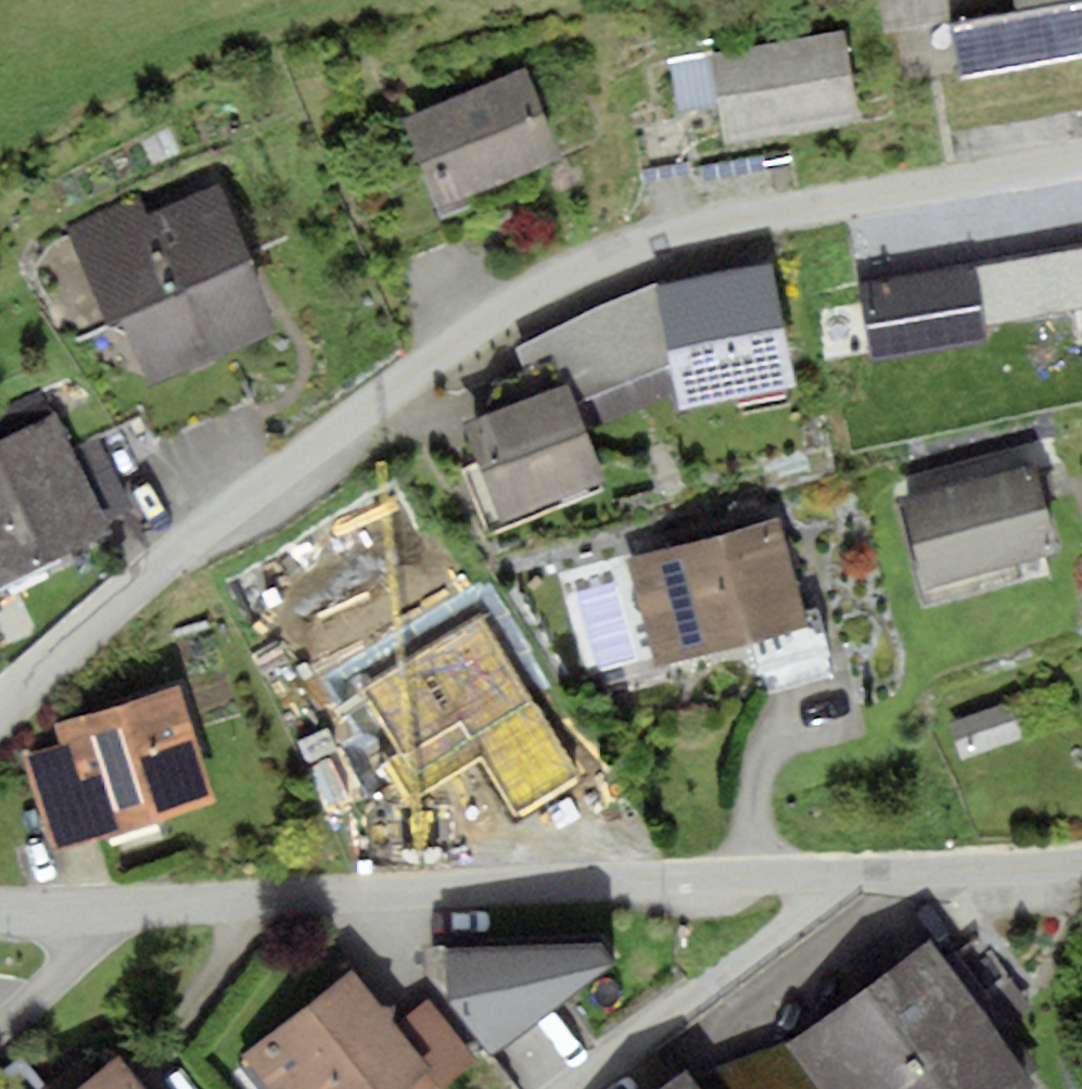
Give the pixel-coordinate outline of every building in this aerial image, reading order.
[(959,79),(1081,56),(1081,0),(1015,0),(1016,9),(949,22),(959,79)] [(719,105),(726,143),(863,116),(845,26),(669,60),(679,113),(719,105)] [(400,117),(436,206),(561,156),(525,67),(400,117)] [(688,172),(681,121),(641,127),(649,178),(688,172)] [(139,195),(67,226),(108,322),(119,317),(149,387),(233,351),(282,331),(219,184),(147,214),(139,195)] [(975,260),(987,326),(1066,311),(1072,344),(1081,342),(1081,240),(975,260)] [(975,260),(859,281),(873,357),(989,336),(987,326),(975,260)] [(772,262),(656,286),(672,361),(682,410),(798,386),(772,262)] [(672,361),(656,286),(516,348),(521,369),(486,384),(480,417),(566,381),(575,401),(672,361)] [(254,396),(233,351),(149,387),(134,395),(155,441),(254,396)] [(480,417),(462,424),(502,521),(606,478),(575,401),(566,381),(480,417)] [(0,437),(0,582),(110,529),(44,392),(15,406),(24,425),(0,437)] [(901,500),(926,589),(1062,550),(1037,462),(901,500)] [(810,624),(779,515),(627,558),(657,664),(750,638),(766,696),(834,677),(818,621),(810,624)] [(23,756),(53,853),(216,802),(179,684),(55,723),(61,744),(23,756)] [(1011,699),(947,722),(962,761),(1025,738),(1011,699)] [(931,939),(787,1044),(820,1088),(1032,1088),(1037,1085),(931,939)] [(444,947),(448,999),(491,1053),(612,965),(600,942),(444,947)] [(352,968),(242,1056),(269,1088),(402,1088),(410,1083),(415,1088),(436,1088),(475,1058),(428,1000),(398,1024),(393,1018),(394,1006),(382,1005),(352,968)] [(787,1044),(692,1078),(700,1088),(820,1088),(787,1044)] [(120,1055),(77,1088),(146,1088),(120,1055)] [(685,1069),(658,1088),(700,1088),(692,1078),(685,1069)]
